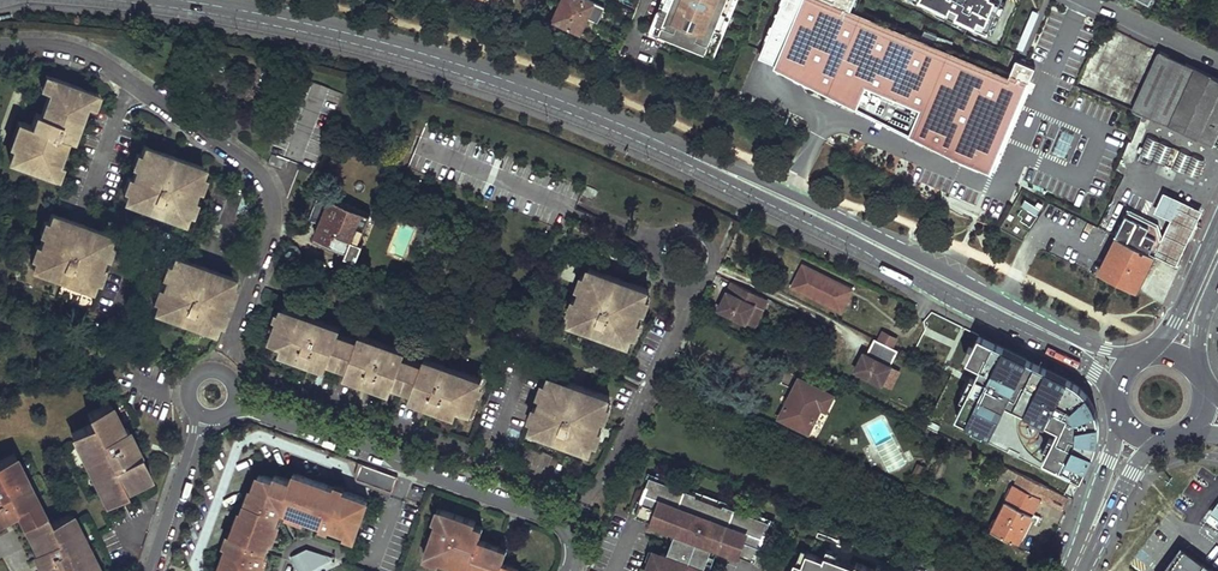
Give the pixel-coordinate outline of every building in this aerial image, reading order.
[(589,0),(563,0),(561,5),(588,17),(598,22),(604,7),(589,0)] [(671,7),(661,3),(654,19),(670,25),(666,33),(698,46),(702,38),(717,44),(724,28),(714,24),(724,0),(674,0),(671,7)] [(724,28),(735,0),(724,0),(714,24),(724,28)] [(1029,82),(850,16),(818,0),(784,0),(763,55),(992,170),(1029,82)] [(850,16),(857,0),(818,0),(850,16)] [(986,31),(992,30),(1005,2),(1001,0),(919,0),(986,31)] [(1188,13),(1193,0),(1183,0),(1179,9),(1188,13)] [(1187,33),(1192,23),(1203,0),(1193,0),(1188,13),(1180,30),(1187,33)] [(554,21),(581,32),(588,17),(561,5),(554,21)] [(670,25),(654,19),(650,27),(666,33),(670,25)] [(1210,30),(1192,23),(1187,33),(1204,42),(1210,30)] [(702,38),(698,46),(714,52),(717,44),(702,38)] [(1164,52),(1136,110),(1146,115),(1212,143),(1217,130),(1217,78),(1164,52)] [(41,98),(46,84),(41,82),(36,96),(41,98)] [(91,99),(46,84),(41,98),(47,100),(39,124),(35,122),(31,135),(20,131),(8,166),(52,180),(64,144),(70,146),(76,129),(82,111),(86,112),(91,99)] [(91,99),(86,112),(90,114),(95,100),(91,99)] [(1173,149),(1147,137),(1140,154),(1166,165),(1173,149)] [(168,156),(139,147),(120,202),(181,221),(198,165),(168,156)] [(1179,151),(1173,149),(1166,165),(1172,167),(1179,151)] [(1203,162),(1179,151),(1172,167),(1196,178),(1203,162)] [(272,153),(268,164),(286,171),(290,160),(272,153)] [(598,191),(585,186),(581,197),(594,202),(598,191)] [(316,212),(321,215),(318,222),(322,223),(316,237),(341,248),(340,252),(358,259),(365,242),(361,240),(355,237),(366,211),(333,197),(332,198),(324,194),(316,212)] [(1203,208),(1182,198),(1162,240),(1154,254),(1176,264),(1203,208)] [(1030,226),(1040,208),(1026,201),(1016,219),(1030,226)] [(355,237),(361,240),(373,214),(366,211),(355,237)] [(1158,225),(1128,211),(1116,235),(1118,236),(1154,254),(1162,240),(1158,225)] [(54,218),(36,273),(94,291),(111,237),(54,218)] [(1154,254),(1118,236),(1100,270),(1137,288),(1154,254)] [(172,255),(154,310),(217,330),(236,274),(172,255)] [(1049,282),(1055,270),(1036,261),(1030,273),(1049,282)] [(852,290),(803,265),(791,288),(841,313),(852,290)] [(652,288),(592,267),(573,321),(633,342),(652,288)] [(721,302),(724,303),(730,291),(733,293),(738,283),(732,280),(721,302)] [(762,296),(738,283),(733,293),(730,291),(724,303),(721,302),(719,307),(746,321),(754,304),(757,306),(759,303),(762,296)] [(751,324),(765,297),(762,296),(759,303),(757,306),(754,304),(746,321),(751,324)] [(285,348),(299,313),(284,308),(272,342),(282,346),(282,347),(285,348)] [(341,333),(343,328),(299,313),(285,348),(300,353),(298,359),(309,363),(311,358),(330,364),(331,362),(349,368),(348,371),(366,377),(364,382),(377,386),(379,381),(397,388),(398,385),(416,392),(415,394),(434,400),(432,405),(443,409),(445,404),(463,410),(464,408),(473,411),(485,378),(429,358),(426,364),(408,357),(409,351),(360,335),(359,340),(341,333)] [(897,348),(874,336),(866,352),(859,364),(857,363),(854,368),(884,383),(892,366),(889,364),(897,348)] [(982,367),(975,380),(1009,397),(1020,374),(1021,374),(1029,359),(1013,351),(980,336),(968,360),(982,367)] [(280,353),(282,354),(298,359),(300,353),(285,348),(282,347),(280,353)] [(859,364),(866,352),(863,351),(857,363),(859,364)] [(309,363),(328,370),(330,364),(311,358),(309,363)] [(1009,397),(975,380),(973,385),(1006,402),(1007,402),(1017,407),(1039,364),(1029,359),(1021,374),(1020,374),(1009,397)] [(1044,460),(1082,479),(1098,442),(1098,435),(1098,426),(1092,402),(1087,393),(1079,386),(1060,374),(1039,364),(1017,407),(1047,422),(1049,418),(1062,424),(1060,429),(1044,460)] [(835,380),(808,366),(793,396),(791,394),(779,417),(809,432),(820,410),(825,412),(835,394),(830,391),(835,380)] [(889,386),(898,369),(892,366),(884,383),(889,386)] [(348,371),(346,376),(364,382),(366,377),(348,371)] [(554,375),(535,429),(594,449),(612,395),(554,375)] [(377,386),(395,392),(397,388),(379,381),(377,386)] [(1006,402),(973,385),(957,416),(992,434),(1007,402),(1006,402)] [(415,394),(414,399),(432,405),(434,400),(415,394)] [(91,424),(71,434),(85,461),(89,459),(97,474),(92,476),(106,502),(126,492),(124,489),(122,485),(132,480),(133,484),(153,475),(141,452),(133,456),(129,448),(125,450),(121,443),(133,437),(127,426),(124,427),(119,430),(115,422),(120,420),(111,402),(87,414),(91,424)] [(445,404),(443,409),(461,415),(463,410),(445,404)] [(1049,418),(1047,422),(1060,429),(1062,424),(1049,418)] [(119,430),(124,427),(120,420),(115,422),(119,430)] [(133,456),(141,452),(133,437),(121,443),(125,450),(129,448),(133,456)] [(0,460),(0,505),(3,503),(9,514),(17,511),(32,543),(36,540),(40,548),(36,550),(41,560),(49,556),(53,564),(50,565),(52,570),(100,570),(91,555),(87,557),(79,541),(84,539),(70,513),(51,522),(46,513),(44,514),(31,488),(26,491),(18,473),(22,471),(14,454),(0,460)] [(92,476),(97,474),(89,459),(85,461),(92,476)] [(916,479),(923,465),(917,463),(910,476),(916,479)] [(357,484),(394,492),(397,475),(360,467),(357,484)] [(1047,487),(1011,469),(1008,476),(1017,480),(991,531),(1019,544),(1041,499),(1062,509),(1068,498),(1047,487)] [(26,491),(31,488),(22,471),(18,473),(26,491)] [(258,475),(253,478),(249,489),(251,493),(248,503),(245,502),(241,510),(240,510),(232,534),(233,534),(229,545),(226,548),(219,568),(221,569),(220,570),(256,570),(255,568),(257,563),(259,562),(260,561),(260,560),(262,559),(262,557),(262,556),(261,554),(251,550),(254,542),(264,546),(267,537),(266,531),(268,525),(273,521),(278,509),(285,511),(290,509),(299,512),(302,516),(311,520),(314,511),(322,513),(319,523),(320,524),(321,525),(322,526),(323,527),(325,527),(327,527),(328,526),(343,531),(347,530),(348,529),(354,532),(364,500),(361,496),(341,489),(339,492),(333,490),(331,485),(294,472),(289,475),(287,480),(271,474),(269,479),(258,475)] [(769,523),(756,518),(757,516),(723,503),(723,505),(695,494),(696,493),(663,480),(662,482),(649,477),(635,514),(658,523),(658,521),(676,528),(681,530),(678,538),(673,536),(666,554),(661,552),(660,555),(657,554),(647,569),(650,570),(708,570),(709,570),(703,568),(710,550),(706,548),(709,541),(713,542),(732,550),(732,551),(755,560),(769,523)] [(122,485),(124,489),(133,484),(132,480),(122,485)] [(723,505),(723,503),(696,493),(695,494),(723,505)] [(1209,512),(1217,519),(1217,500),(1209,512)] [(9,514),(3,503),(0,505),(0,519),(9,514)] [(434,521),(437,522),(442,509),(438,508),(434,521)] [(442,509),(426,554),(441,559),(461,567),(463,562),(470,565),(468,569),(475,570),(518,570),(519,568),(503,562),(506,554),(498,552),(500,546),(487,542),(479,539),(481,535),(481,532),(478,529),(474,527),(475,524),(476,522),(442,509)] [(481,535),(484,527),(475,524),(474,527),(478,529),(481,532),(481,535)] [(87,557),(91,555),(84,539),(79,541),(87,557)] [(36,550),(32,551),(38,565),(41,570),(52,570),(50,565),(53,564),(49,556),(41,560),(36,550)] [(647,569),(657,554),(653,553),(647,569)] [(439,563),(441,559),(426,554),(425,558),(439,563)] [(856,565),(855,569),(825,557),(824,561),(807,555),(803,566),(795,563),(792,570),(871,570),(856,565)] [(296,569),(310,562),(309,559),(294,565),(296,569)] [(296,569),(297,570),(307,570),(313,568),(310,562),(296,569)] [(470,565),(463,562),(461,567),(460,570),(461,570),(468,570),(468,569),(470,565)] [(1205,562),(1198,570),(1216,570),(1205,562)]
